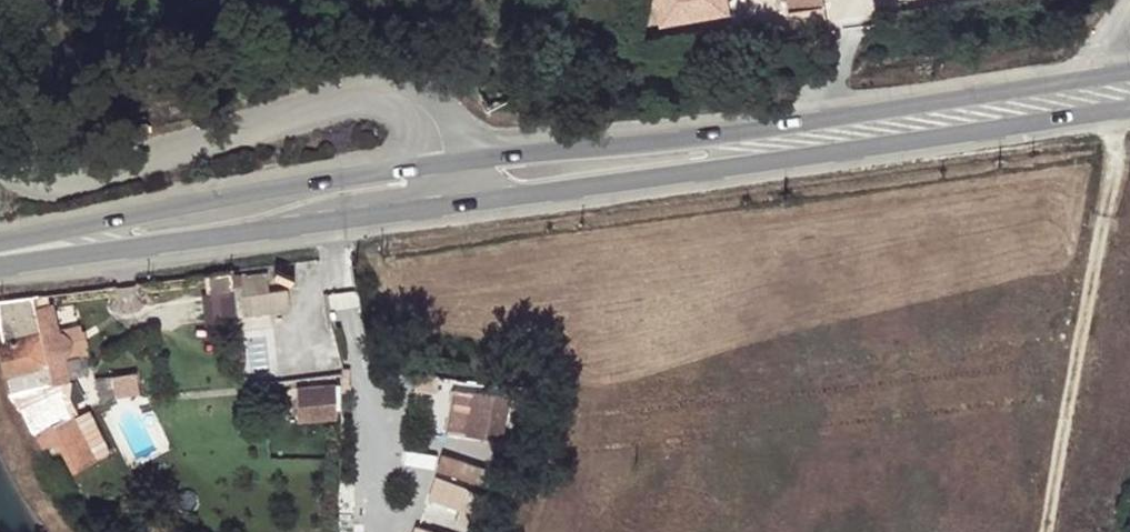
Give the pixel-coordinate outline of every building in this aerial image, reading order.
[(788,17),(823,12),(821,0),(786,0),(788,17)] [(583,195),(567,198),(569,210),(585,207),(583,195)] [(286,269),(238,275),(242,315),(291,309),(286,269)] [(229,291),(228,273),(202,276),(203,294),(229,291)] [(0,301),(0,334),(3,345),(0,346),(0,358),(10,398),(19,414),(24,414),(44,450),(53,445),(55,448),(79,434),(68,414),(51,423),(39,400),(30,405),(26,394),(54,387),(33,297),(0,301)] [(102,374),(104,396),(143,393),(141,370),(102,374)] [(299,383),(300,419),(342,419),(341,382),(299,383)] [(51,423),(68,414),(54,387),(26,394),(30,405),(39,400),(51,423)] [(520,396),(488,390),(483,421),(514,424),(520,396)] [(55,448),(70,474),(94,460),(79,434),(55,448)] [(433,502),(473,509),(477,485),(484,486),(488,464),(442,456),(433,502)]
